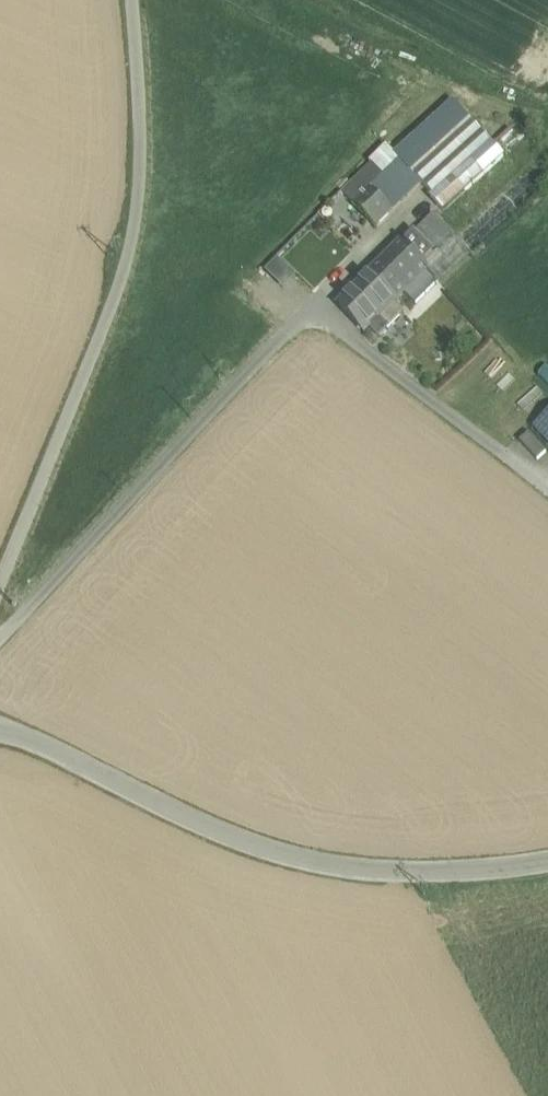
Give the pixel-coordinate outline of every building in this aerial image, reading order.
[(453,139),(414,175),(422,183),(433,195),(431,197),(444,211),(485,174),(453,139)] [(373,164),(343,193),(377,226),(393,211),(370,188),(384,176),(373,164)] [(422,183),(414,175),(407,167),(392,183),(406,198),(422,183)] [(384,176),(370,188),(393,211),(406,198),(392,183),(384,176)] [(470,255),(433,214),(415,232),(439,257),(427,268),(427,269),(440,283),(470,255)] [(414,232),(340,306),(365,331),(427,269),(427,268),(439,257),(415,232),(414,232)] [(532,431),(547,449),(547,417),(532,431)] [(547,453),(530,433),(520,442),(538,461),(547,453)]
